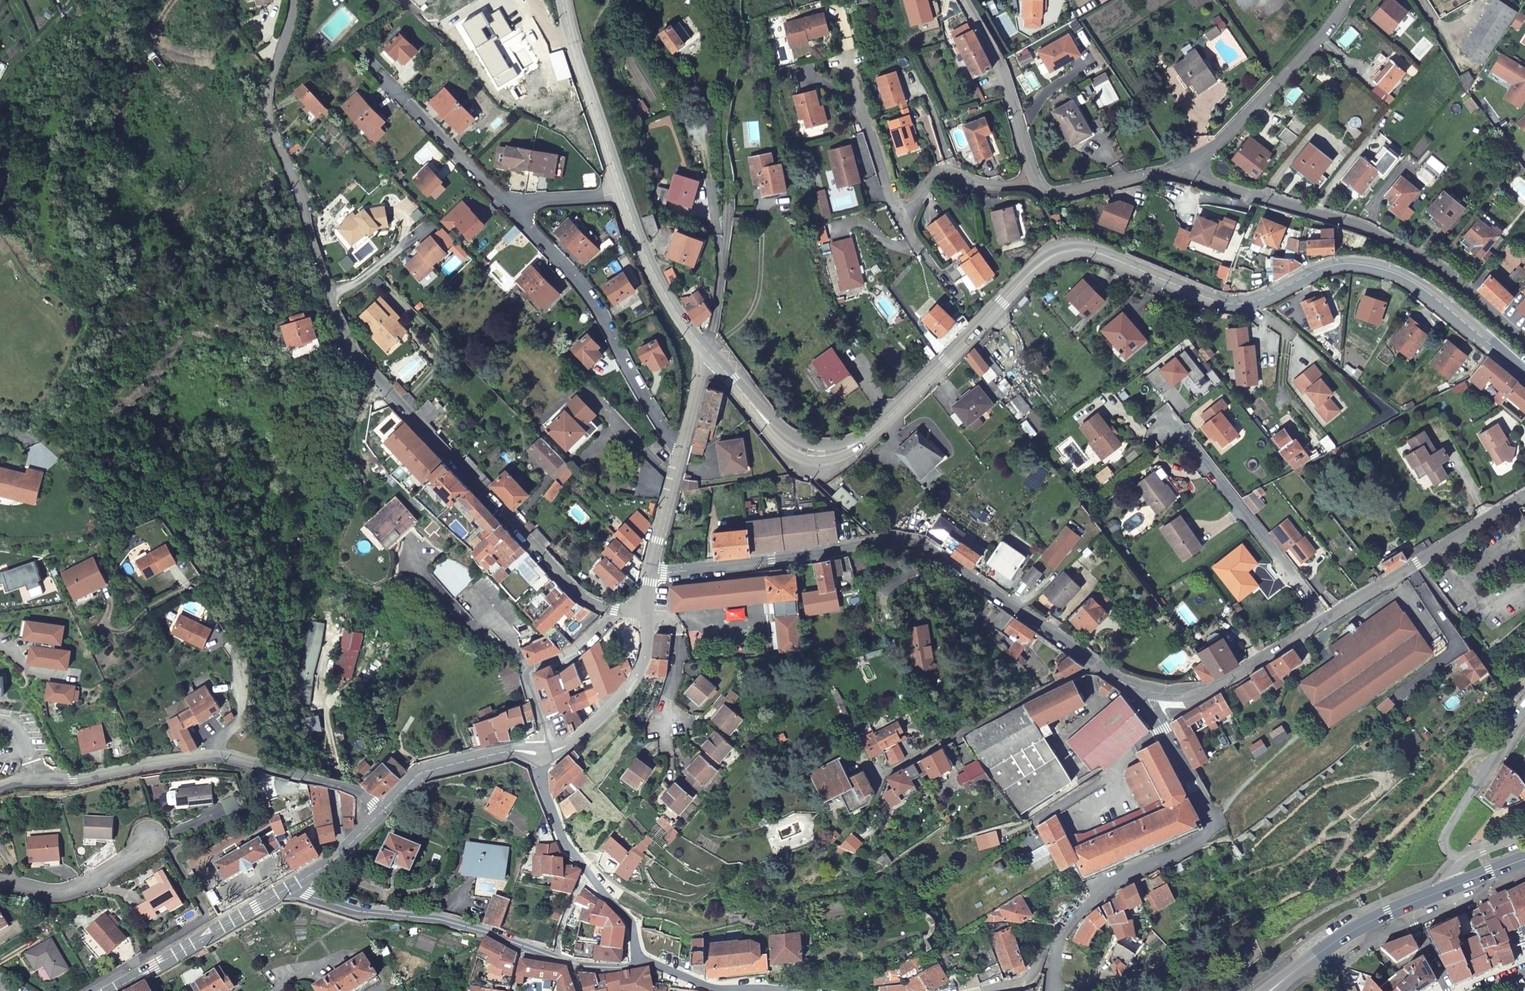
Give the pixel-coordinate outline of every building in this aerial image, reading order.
[(1044,4),(1047,4),(1047,0),(1025,0),(1025,20),(1043,20),(1044,4)] [(1243,11),(1259,0),(1235,0),(1243,11)] [(1393,0),(1388,0),(1382,8),(1383,9),(1374,19),(1389,31),(1406,12),(1393,0)] [(1459,51),(1482,65),(1516,11),(1498,0),(1492,0),(1459,51)] [(1510,23),(1517,27),(1524,15),(1518,11),(1510,23)] [(823,13),(783,23),(789,46),(808,40),(807,38),(829,33),(823,13)] [(684,46),(671,26),(661,33),(673,52),(684,46)] [(969,27),(953,34),(964,57),(983,48),(978,37),(976,31),(972,33),(969,27)] [(395,40),(382,53),(400,72),(414,59),(395,40)] [(1070,41),(1040,59),(1053,79),(1082,61),(1070,41)] [(988,58),(983,48),(964,57),(973,77),(978,75),(981,80),(991,76),(989,70),(992,68),(988,58)] [(1189,82),(1199,96),(1208,90),(1206,85),(1215,79),(1198,55),(1195,51),(1185,58),(1187,60),(1174,69),(1185,85),(1189,82)] [(1501,51),(1491,68),(1513,82),(1504,97),(1518,106),(1524,96),(1524,89),(1521,86),(1524,80),(1524,66),(1501,51)] [(1405,72),(1392,60),(1382,71),(1386,75),(1378,85),(1388,93),(1405,72)] [(1035,68),(1032,61),(1021,67),(1025,74),(1035,68)] [(892,108),(903,104),(911,102),(902,71),(883,77),(892,108)] [(1461,82),(1464,85),(1468,92),(1474,81),(1466,76),(1461,82)] [(1106,78),(1093,86),(1096,91),(1109,83),(1106,78)] [(719,86),(713,85),(711,96),(717,97),(719,86)] [(303,86),(294,93),(302,100),(309,93),(303,86)] [(810,127),(825,123),(823,114),(818,109),(817,106),(822,105),(817,89),(797,95),(804,119),(807,119),(810,127)] [(326,110),(309,93),(302,100),(319,118),(326,110)] [(355,123),(370,110),(356,96),(342,110),(355,123)] [(432,110),(445,123),(458,109),(446,96),(432,110)] [(1479,107),(1471,96),(1464,101),(1472,112),(1479,107)] [(903,104),(906,111),(913,108),(911,102),(903,104)] [(823,114),(825,123),(831,121),(826,103),(822,104),(822,105),(817,106),(818,109),(823,114)] [(1057,113),(1075,146),(1093,136),(1076,104),(1057,113)] [(913,108),(906,111),(908,117),(915,115),(913,108)] [(458,109),(445,123),(458,136),(471,122),(458,109)] [(383,124),(370,110),(355,123),(368,137),(383,124)] [(1510,127),(1524,141),(1524,112),(1510,127)] [(902,154),(912,152),(910,145),(917,144),(912,127),(917,124),(915,115),(908,117),(893,121),(902,154)] [(989,122),(966,128),(976,164),(992,160),(986,140),(994,138),(989,122)] [(1273,156),(1250,138),(1233,158),(1256,177),(1273,156)] [(1322,153),(1310,143),(1291,166),(1315,184),(1330,165),(1319,156),(1322,153)] [(833,152),(841,188),(861,184),(853,148),(833,152)] [(1398,158),(1386,149),(1373,167),(1361,158),(1343,180),(1361,195),(1379,171),(1384,176),(1398,158)] [(504,174),(529,178),(532,159),(506,155),(504,174)] [(771,156),(750,159),(753,179),(759,178),(760,184),(763,197),(785,194),(781,167),(774,169),(771,156)] [(532,159),(529,178),(551,181),(553,162),(532,159)] [(404,175),(399,169),(393,174),(399,180),(404,175)] [(442,181),(433,173),(429,176),(424,171),(414,180),(428,194),(430,193),(440,183),(442,181)] [(690,209),(699,191),(675,178),(665,198),(690,209)] [(1398,216),(1419,192),(1401,178),(1385,196),(1394,203),(1389,209),(1398,216)] [(440,183),(430,193),(435,198),(445,188),(440,183)] [(826,190),(818,192),(825,219),(833,217),(826,190)] [(1464,209),(1443,192),(1427,210),(1440,220),(1436,225),(1445,232),(1464,209)] [(484,224),(471,210),(471,209),(463,201),(443,221),(451,229),(457,223),(471,237),(484,224)] [(1123,233),(1134,206),(1121,201),(1107,207),(1100,224),(1123,233)] [(363,209),(355,216),(346,224),(345,222),(338,229),(347,239),(358,239),(367,231),(375,224),(379,228),(387,226),(384,207),(369,209),(366,212),(363,209)] [(1012,209),(992,215),(999,246),(1020,241),(1012,209)] [(346,224),(355,216),(353,214),(344,221),(345,222),(346,224)] [(1224,221),(1219,219),(1218,223),(1217,226),(1222,228),(1223,225),(1234,229),(1238,218),(1228,214),(1225,221),(1224,221)] [(1483,214),(1478,220),(1490,229),(1493,225),(1495,223),(1483,214)] [(1057,216),(1049,220),(1053,227),(1060,223),(1057,216)] [(1218,223),(1200,216),(1194,232),(1192,238),(1225,251),(1234,229),(1223,225),(1222,228),(1217,226),(1218,223)] [(950,259),(960,252),(966,248),(955,232),(957,231),(947,217),(929,230),(950,259)] [(569,219),(555,232),(582,258),(595,246),(592,242),(582,232),(569,219)] [(660,235),(654,219),(644,221),(650,238),(660,235)] [(1264,243),(1278,247),(1285,227),(1262,219),(1253,242),(1263,246),(1264,243)] [(1490,229),(1478,220),(1465,238),(1476,246),(1473,250),(1482,257),(1499,235),(1502,231),(1493,225),(1490,229)] [(370,234),(379,228),(375,224),(367,231),(370,234)] [(521,231),(516,226),(504,238),(509,243),(521,231)] [(700,229),(695,227),(691,235),(696,237),(700,229)] [(1310,228),(1307,239),(1333,238),(1333,229),(1322,230),(1310,228)] [(595,239),(585,229),(582,232),(592,242),(595,239)] [(1184,229),(1177,245),(1188,249),(1192,238),(1194,232),(1184,229)] [(446,240),(452,247),(454,245),(442,230),(433,238),(439,246),(446,240)] [(617,234),(611,237),(615,243),(621,240),(617,234)] [(707,246),(679,236),(670,259),(696,270),(707,246)] [(1298,253),(1300,240),(1289,236),(1287,250),(1298,253)] [(422,256),(408,268),(419,281),(434,268),(432,266),(446,254),(445,253),(439,246),(433,238),(432,237),(417,250),(420,253),(422,256)] [(1307,239),(1300,240),(1298,253),(1334,253),(1333,238),(1307,239)] [(854,239),(832,245),(842,281),(840,283),(842,291),(865,286),(854,239)] [(439,246),(445,253),(452,247),(446,240),(439,246)] [(595,246),(582,258),(586,262),(599,250),(595,246)] [(960,252),(964,257),(972,252),(969,246),(966,248),(960,252)] [(964,257),(961,260),(964,265),(980,254),(976,249),(972,252),(964,257)] [(465,252),(459,257),(465,264),(471,259),(465,252)] [(406,265),(408,268),(422,256),(420,253),(406,265)] [(996,276),(980,254),(964,265),(961,268),(968,278),(977,290),(996,276)] [(1275,280),(1301,266),(1294,259),(1275,259),(1275,280)] [(1524,270),(1520,266),(1510,278),(1516,283),(1522,279),(1524,281),(1524,270)] [(518,280),(532,294),(546,279),(535,268),(530,273),(527,270),(518,280)] [(962,282),(968,278),(961,268),(956,272),(962,282)] [(672,269),(664,273),(670,284),(678,279),(672,269)] [(635,290),(624,272),(602,285),(609,295),(612,293),(617,301),(635,290)] [(1478,290),(1502,312),(1512,298),(1490,277),(1478,290)] [(970,295),(977,290),(968,278),(962,282),(961,282),(970,295)] [(546,279),(532,294),(546,308),(555,299),(552,296),(557,290),(546,279)] [(1089,285),(1065,308),(1080,323),(1103,300),(1089,285)] [(714,300),(713,299),(707,290),(700,295),(698,292),(689,299),(693,304),(686,309),(697,326),(711,315),(712,311),(709,307),(713,302),(714,300)] [(374,329),(390,345),(396,339),(397,340),(407,331),(390,314),(393,311),(379,297),(360,315),(374,329)] [(1315,297),(1302,303),(1313,329),(1334,321),(1323,297),(1316,300),(1315,297)] [(1385,304),(1364,297),(1358,317),(1379,323),(1385,304)] [(1521,314),(1524,311),(1524,299),(1516,309),(1521,314)] [(938,342),(953,328),(938,312),(922,326),(938,342)] [(1121,313),(1101,329),(1125,356),(1145,339),(1137,330),(1136,331),(1121,313)] [(291,349),(283,351),(284,353),(298,358),(322,350),(318,339),(310,318),(305,320),(304,316),(293,320),(295,323),(284,327),(291,349)] [(1418,325),(1409,318),(1390,342),(1409,357),(1426,335),(1416,327),(1418,325)] [(1229,349),(1234,349),(1238,386),(1257,384),(1256,369),(1255,364),(1254,346),(1248,346),(1246,328),(1226,330),(1229,349)] [(386,349),(390,345),(374,329),(370,333),(386,349)] [(588,335),(573,350),(590,367),(602,355),(596,350),(600,346),(588,335)] [(668,361),(657,339),(637,349),(645,362),(648,361),(653,369),(668,361)] [(1447,343),(1430,364),(1449,379),(1465,358),(1447,343)] [(1206,345),(1198,351),(1207,361),(1214,355),(1206,345)] [(964,356),(997,399),(1003,394),(992,380),(996,376),(973,347),(964,356)] [(1186,374),(1194,383),(1204,376),(1184,351),(1160,370),(1157,366),(1144,376),(1155,390),(1167,381),(1171,385),(1186,374)] [(812,369),(839,402),(858,387),(831,354),(812,369)] [(1518,382),(1487,357),(1469,379),(1479,387),(1487,378),(1489,380),(1501,390),(1497,395),(1494,399),(1500,404),(1506,396),(1518,382)] [(1313,365),(1293,382),(1303,394),(1306,392),(1317,405),(1315,407),(1326,422),(1334,416),(1329,410),(1335,405),(1328,397),(1333,394),(1321,379),(1324,377),(1313,365)] [(1481,389),(1494,399),(1497,395),(1501,390),(1489,380),(1481,389)] [(409,393),(398,382),(394,386),(403,396),(409,393)] [(1518,382),(1506,396),(1524,411),(1524,388),(1518,382)] [(692,446),(704,448),(707,438),(712,439),(723,391),(707,387),(692,446)] [(971,391),(952,407),(971,431),(981,423),(976,416),(990,404),(977,388),(972,392),(971,391)] [(559,417),(555,413),(543,424),(572,453),(596,430),(589,422),(596,414),(578,396),(568,406),(569,408),(559,417)] [(424,415),(432,407),(434,404),(429,398),(418,410),(424,415)] [(1011,416),(1012,417),(1019,411),(1010,400),(1003,406),(1011,416)] [(1237,436),(1227,424),(1219,413),(1221,411),(1226,408),(1220,401),(1201,416),(1206,422),(1201,426),(1210,438),(1213,436),(1216,440),(1222,447),(1237,436)] [(1329,410),(1334,416),(1340,411),(1335,405),(1329,410)] [(437,412),(432,407),(424,415),(429,421),(437,412)] [(1219,413),(1227,424),(1230,422),(1221,411),(1219,413)] [(1524,418),(1524,417),(1518,412),(1515,416),(1522,421),(1524,418)] [(1108,428),(1109,427),(1097,413),(1080,427),(1091,441),(1090,442),(1103,459),(1121,444),(1113,435),(1108,428)] [(414,432),(404,422),(384,441),(394,451),(414,432)] [(1112,425),(1109,427),(1108,428),(1113,435),(1117,432),(1112,425)] [(1479,436),(1498,466),(1506,461),(1513,462),(1515,453),(1516,448),(1511,447),(1507,446),(1505,442),(1507,441),(1497,425),(1479,436)] [(1283,430),(1273,437),(1282,448),(1278,451),(1293,470),(1315,452),(1311,448),(1307,451),(1303,446),(1301,447),(1295,438),(1291,441),(1283,430)] [(424,442),(414,432),(394,451),(404,461),(424,442)] [(1424,432),(1408,442),(1414,452),(1406,456),(1413,467),(1420,463),(1427,474),(1430,472),(1437,483),(1447,477),(1440,464),(1449,458),(1443,448),(1437,452),(1424,432)] [(919,479),(940,459),(931,449),(926,453),(917,443),(921,439),(916,433),(894,453),(919,479)] [(568,465),(541,438),(529,450),(557,478),(568,465)] [(655,439),(648,445),(656,453),(662,447),(655,439)] [(723,472),(748,468),(743,439),(718,442),(723,472)] [(1327,441),(1314,448),(1317,455),(1330,448),(1327,441)] [(433,452),(424,442),(404,461),(413,471),(433,452)] [(692,446),(690,453),(703,456),(704,448),(692,446)] [(443,463),(433,452),(413,471),(423,482),(429,476),(443,463)] [(664,477),(643,458),(634,497),(658,500),(664,477)] [(443,463),(431,475),(429,476),(435,481),(432,484),(451,504),(458,498),(468,489),(443,463)] [(1420,463),(1413,467),(1420,478),(1427,474),(1420,463)] [(0,464),(0,490),(4,492),(9,492),(12,492),(15,491),(20,490),(36,493),(41,467),(25,464),(23,473),(14,471),(15,467),(0,464)] [(1301,466),(1293,470),(1298,476),(1305,471),(1301,466)] [(471,471),(476,476),(481,472),(477,467),(471,471)] [(476,476),(489,490),(492,486),(493,484),(481,472),(476,476)] [(492,486),(514,508),(528,494),(521,487),(524,484),(517,476),(513,479),(506,472),(493,484),(492,486)] [(1434,485),(1437,483),(1430,472),(1427,474),(1434,485)] [(1153,473),(1135,487),(1155,514),(1173,500),(1153,473)] [(685,476),(681,493),(700,490),(698,482),(691,483),(691,477),(685,476)] [(550,501),(563,485),(556,479),(543,495),(550,501)] [(832,498),(848,513),(857,503),(841,488),(832,498)] [(1264,494),(1260,488),(1240,498),(1253,514),(1263,506),(1257,498),(1264,494)] [(500,523),(468,489),(458,498),(470,510),(464,516),(474,526),(460,541),(471,551),(491,532),(500,523)] [(395,498),(366,525),(387,548),(417,521),(395,498)] [(641,540),(646,544),(651,525),(637,511),(613,535),(616,537),(630,551),(641,540)] [(829,512),(815,514),(818,533),(824,532),(825,542),(838,541),(837,528),(835,518),(829,512)] [(815,514),(798,516),(800,535),(807,535),(808,547),(819,545),(819,543),(818,533),(815,514)] [(798,516),(781,519),(785,550),(795,549),(794,536),(800,535),(798,516)] [(1185,534),(1188,532),(1177,518),(1160,531),(1183,561),(1197,550),(1185,534)] [(781,519),(764,521),(766,539),(773,539),(774,551),(785,550),(781,519)] [(1083,531),(1069,520),(1039,557),(1053,568),(1083,531)] [(1304,538),(1302,539),(1287,520),(1269,534),(1282,551),(1284,553),(1290,549),(1302,563),(1315,552),(1304,538)] [(746,523),(747,530),(750,554),(762,553),(760,540),(766,539),(764,521),(746,523)] [(525,526),(530,531),(534,527),(529,522),(525,526)] [(500,523),(491,532),(471,551),(493,575),(502,566),(513,555),(516,555),(523,548),(500,523)] [(536,529),(532,534),(537,540),(542,535),(536,529)] [(713,533),(716,558),(750,555),(750,554),(747,530),(713,533)] [(1200,548),(1188,532),(1185,534),(1197,550),(1200,548)] [(939,546),(971,568),(979,556),(948,534),(939,546)] [(537,540),(544,548),(550,542),(542,535),(537,540)] [(794,536),(795,549),(802,548),(800,535),(794,536)] [(807,535),(800,535),(802,548),(808,547),(807,535)] [(633,555),(630,551),(616,537),(602,552),(606,556),(620,569),(633,555)] [(773,539),(766,539),(768,552),(774,551),(773,539)] [(1431,545),(1428,540),(1414,548),(1415,550),(1410,554),(1412,557),(1431,545)] [(994,551),(987,562),(1010,578),(1024,558),(1001,542),(994,551)] [(168,545),(137,562),(147,580),(178,563),(168,545)] [(1092,552),(1086,547),(1080,553),(1086,558),(1092,552)] [(1381,564),(1387,572),(1407,560),(1402,551),(1381,564)] [(627,576),(620,569),(606,556),(596,568),(615,587),(627,576)] [(853,572),(849,556),(816,563),(821,591),(803,594),(807,614),(839,609),(835,589),(834,589),(832,576),(853,572)] [(470,577),(446,557),(428,572),(453,598),(472,583),(478,577),(470,577)] [(94,561),(63,577),(77,602),(93,594),(107,586),(94,561)] [(508,572),(502,566),(493,575),(499,580),(508,572)] [(1020,580),(1029,586),(1040,573),(1031,566),(1020,580)] [(1062,571),(1042,592),(1059,608),(1079,588),(1062,571)] [(472,583),(520,637),(537,632),(484,573),(472,583)] [(779,654),(803,651),(795,574),(733,581),(671,587),(672,598),(673,611),(774,600),(779,654)] [(534,620),(564,591),(553,580),(548,585),(552,589),(537,605),(531,599),(523,607),(534,620)] [(1098,589),(1068,618),(1079,630),(1083,626),(1088,632),(1106,614),(1099,607),(1108,599),(1098,589)] [(534,620),(551,638),(561,649),(571,643),(553,623),(565,611),(572,617),(576,613),(581,617),(589,609),(575,602),(573,601),(572,600),(564,591),(534,620)] [(96,599),(93,594),(77,602),(80,608),(96,599)] [(1396,601),(1364,623),(1372,633),(1403,611),(1396,601)] [(1012,616),(1003,610),(993,625),(1002,630),(1012,616)] [(1337,660),(1303,686),(1333,726),(1432,652),(1403,611),(1372,633),(1364,623),(1330,650),(1337,660)] [(214,632),(182,617),(173,634),(186,640),(186,641),(205,651),(214,632)] [(1001,641),(998,645),(1007,653),(1015,659),(1018,655),(1035,632),(1014,618),(1006,630),(1018,638),(1009,650),(1006,646),(1001,641)] [(25,638),(27,620),(21,619),(18,637),(25,638)] [(63,625),(27,620),(25,638),(34,639),(33,644),(31,644),(29,655),(31,655),(30,662),(68,667),(69,650),(54,648),(54,642),(61,642),(63,625)] [(324,623),(311,622),(308,639),(297,672),(294,703),(310,705),(313,674),(321,645),(324,623)] [(885,622),(885,636),(895,637),(895,623),(885,622)] [(1352,622),(1346,626),(1351,632),(1356,628),(1352,622)] [(933,666),(926,626),(908,629),(914,669),(933,666)] [(653,658),(646,673),(666,675),(671,635),(656,633),(653,658)] [(1209,646),(1221,639),(1218,635),(1215,634),(1207,638),(1206,642),(1209,646)] [(561,649),(551,638),(521,649),(526,664),(555,652),(561,649)] [(1197,653),(1199,655),(1204,661),(1217,677),(1239,663),(1222,639),(1221,639),(1209,646),(1197,653)] [(598,641),(583,654),(594,687),(585,690),(589,702),(597,698),(617,689),(631,670),(626,662),(607,669),(598,641)] [(1473,648),(1458,660),(1463,667),(1451,676),(1459,687),(1480,672),(1484,678),(1490,673),(1473,648)] [(1270,662),(1282,677),(1302,661),(1292,649),(1270,662)] [(1054,675),(1057,680),(1084,666),(1069,656),(1067,658),(1064,654),(1056,661),(1059,665),(1057,666),(1061,671),(1054,675)] [(1018,655),(1015,659),(1022,664),(1025,660),(1023,658),(1018,655)] [(534,674),(548,714),(563,707),(572,702),(570,695),(567,687),(582,682),(578,671),(575,661),(560,672),(555,674),(551,665),(535,672),(534,674)] [(1194,668),(1204,681),(1217,677),(1204,661),(1194,668)] [(1262,667),(1250,674),(1253,678),(1235,690),(1245,704),(1262,692),(1273,684),(1282,677),(1270,662),(1262,667)] [(523,690),(518,671),(501,676),(506,695),(523,690)] [(701,705),(717,688),(701,674),(686,691),(701,705)] [(1438,676),(1430,682),(1435,687),(1442,681),(1438,676)] [(1286,682),(1282,677),(1273,684),(1277,689),(1286,682)] [(1114,686),(1105,680),(1100,688),(1101,692),(1107,696),(1114,686)] [(73,684),(48,681),(46,697),(71,700),(73,684)] [(1072,681),(962,737),(980,759),(988,769),(1023,812),(1072,780),(1046,741),(1054,736),(1047,722),(1084,703),(1072,681)] [(206,685),(185,698),(192,708),(199,719),(200,722),(221,708),(206,685)] [(571,721),(573,731),(582,723),(575,710),(589,702),(585,690),(570,695),(572,702),(563,707),(567,723),(571,721)] [(1221,693),(1197,707),(1208,724),(1217,719),(1215,714),(1228,706),(1221,693)] [(729,700),(723,694),(713,706),(719,711),(712,720),(730,735),(743,719),(725,704),(729,700)] [(1151,729),(1123,695),(1067,741),(1091,770),(1100,763),(1105,768),(1151,729)] [(470,708),(483,704),(480,697),(467,701),(470,708)] [(477,723),(483,746),(501,741),(512,739),(510,729),(510,724),(525,723),(525,721),(536,719),(530,700),(527,702),(498,715),(477,723)] [(1171,723),(1180,741),(1193,733),(1208,724),(1197,707),(1171,723)] [(185,752),(198,749),(186,726),(199,719),(192,708),(168,720),(185,752)] [(227,723),(235,716),(232,711),(223,717),(227,723)] [(874,734),(887,760),(890,767),(904,759),(895,742),(900,739),(897,734),(903,731),(898,722),(889,726),(874,734)] [(99,725),(79,730),(84,750),(104,745),(99,725)] [(715,768),(733,747),(716,731),(702,747),(707,752),(703,757),(715,768)] [(873,732),(861,737),(862,740),(874,734),(873,732)] [(1180,741),(1194,768),(1208,760),(1193,733),(1180,741)] [(857,734),(853,736),(859,748),(865,745),(871,757),(879,753),(877,764),(885,767),(887,760),(874,734),(862,740),(861,737),(859,738),(857,734)] [(1074,862),(1083,881),(1204,829),(1198,817),(1166,758),(1158,742),(1138,753),(1142,762),(1126,771),(1124,776),(1141,807),(1161,796),(1165,803),(1171,805),(1160,810),(1073,848),(1066,834),(1055,815),(1038,827),(1038,828),(1018,840),(1032,863),(1052,852),(1062,868),(1074,862)] [(952,767),(942,748),(915,763),(921,774),(929,770),(933,778),(952,767)] [(557,803),(564,823),(591,803),(578,789),(591,778),(585,772),(574,761),(580,756),(575,750),(560,764),(551,772),(552,789),(555,796),(566,787),(571,795),(557,803)] [(390,755),(363,783),(372,792),(383,796),(407,771),(390,755)] [(699,791),(718,770),(715,768),(703,757),(700,755),(686,770),(690,774),(686,779),(699,791)] [(622,775),(639,788),(652,769),(636,757),(622,775)] [(988,769),(980,759),(967,766),(969,770),(961,774),(965,782),(988,769)] [(838,761),(811,775),(823,800),(839,791),(851,785),(847,778),(838,761)] [(921,774),(915,763),(888,778),(894,788),(885,793),(891,805),(917,791),(911,779),(921,774)] [(1484,796),(1499,808),(1513,786),(1519,790),(1524,798),(1524,785),(1518,776),(1516,772),(1504,764),(1484,796)] [(875,792),(863,770),(847,778),(851,785),(839,791),(850,813),(869,803),(875,792)] [(317,825),(322,843),(332,840),(330,787),(307,783),(317,825)] [(662,798),(679,814),(693,798),(675,783),(662,798)] [(212,787),(176,791),(177,806),(189,805),(190,808),(214,805),(212,787)] [(504,819),(516,797),(498,787),(486,808),(504,819)] [(345,827),(354,826),(353,820),(356,820),(356,799),(352,794),(341,790),(345,827)] [(1084,834),(1066,834),(1073,848),(1160,810),(1156,802),(1127,815),(1113,821),(1084,834)] [(269,824),(270,824),(267,816),(257,822),(260,828),(268,824),(269,824)] [(679,833),(679,832),(662,816),(658,821),(670,832),(666,837),(671,842),(679,833)] [(114,819),(86,817),(85,839),(112,841),(114,819)] [(223,851),(235,844),(239,841),(269,824),(268,824),(260,828),(257,822),(186,862),(190,869),(223,851)] [(838,831),(829,840),(832,843),(845,829),(840,825),(836,829),(838,831)] [(1004,828),(968,838),(971,848),(1007,838),(1004,828)] [(227,858),(214,866),(225,884),(243,873),(244,876),(253,870),(252,868),(283,849),(280,844),(277,839),(274,831),(243,848),(239,841),(235,844),(223,851),(227,858)] [(277,839),(280,844),(289,838),(287,833),(277,839)] [(850,834),(840,846),(855,852),(862,844),(850,834)] [(57,836),(29,839),(31,862),(59,860),(57,836)] [(393,864),(410,872),(420,848),(391,836),(379,864),(391,869),(393,864)] [(611,837),(604,847),(623,862),(632,852),(611,837)] [(295,872),(319,859),(306,838),(284,852),(295,872)] [(562,855),(556,840),(545,842),(544,855),(540,855),(540,851),(535,851),(535,865),(544,866),(544,876),(555,878),(555,877),(562,878),(564,867),(563,860),(562,855)] [(507,850),(469,846),(467,856),(471,856),(469,872),(479,873),(479,877),(504,880),(507,850)] [(642,859),(632,852),(623,862),(617,872),(628,879),(642,859)] [(889,853),(877,861),(889,866),(896,862),(889,853)] [(573,867),(564,867),(562,878),(577,881),(581,871),(573,867)] [(160,884),(143,895),(155,913),(179,897),(161,870),(154,875),(160,884)] [(1156,910),(1173,900),(1161,875),(1152,879),(1156,889),(1152,891),(1152,893),(1148,895),(1156,910)] [(555,878),(552,890),(571,895),(577,881),(562,878),(555,877),(555,878)] [(1130,905),(1141,900),(1135,882),(1123,889),(1130,905)] [(1508,895),(1520,928),(1524,926),(1524,883),(1521,885),(1522,886),(1515,889),(1508,895)] [(910,900),(900,885),(894,889),(903,905),(910,900)] [(584,907),(581,920),(592,924),(593,916),(600,917),(606,905),(605,903),(595,898),(583,888),(575,903),(584,907)] [(1102,905),(1106,913),(1124,908),(1130,905),(1123,889),(1118,891),(1119,893),(1109,899),(1110,901),(1102,905)] [(1007,919),(1022,920),(1032,914),(1020,894),(980,919),(983,920),(1007,919)] [(1490,901),(1479,908),(1494,946),(1506,942),(1505,937),(1506,937),(1507,935),(1508,934),(1508,932),(1520,928),(1508,895),(1490,901)] [(495,896),(486,925),(489,926),(500,930),(510,901),(495,896)] [(218,917),(223,914),(213,898),(209,900),(218,917)] [(155,913),(148,902),(137,910),(146,923),(157,916),(155,913)] [(576,942),(583,943),(583,939),(592,939),(594,926),(606,928),(603,945),(602,947),(623,950),(625,927),(620,919),(606,905),(600,917),(593,916),(592,924),(581,920),(576,942)] [(1099,907),(1088,917),(1098,927),(1107,919),(1099,907)] [(1106,913),(1111,921),(1131,918),(1130,915),(1127,916),(1124,908),(1106,913)] [(1479,908),(1468,915),(1475,930),(1479,938),(1484,951),(1495,947),(1494,946),(1479,908)] [(8,925),(0,911),(0,930),(8,925)] [(1154,925),(1147,915),(1146,913),(1141,914),(1149,928),(1154,925)] [(1475,930),(1468,915),(1467,913),(1456,918),(1461,928),(1457,930),(1460,938),(1475,930)] [(109,915),(106,918),(113,926),(117,923),(109,915)] [(89,933),(82,939),(101,960),(125,939),(113,926),(106,918),(104,916),(87,930),(89,933)] [(1081,924),(1073,940),(1087,947),(1098,927),(1088,917),(1081,924)] [(1111,921),(1116,932),(1127,932),(1136,935),(1132,918),(1131,918),(1111,921)] [(1461,928),(1456,918),(1452,920),(1439,926),(1425,933),(1439,958),(1458,948),(1464,945),(1460,938),(1457,930),(1461,928)] [(787,932),(780,933),(779,924),(769,925),(773,961),(803,958),(799,926),(787,927),(787,932)] [(991,934),(1005,968),(1015,965),(1017,972),(1026,967),(1009,927),(991,934)] [(1115,938),(1137,950),(1148,933),(1145,930),(1136,935),(1127,932),(1116,932),(1115,938)] [(813,951),(812,937),(805,937),(807,952),(813,951)] [(491,990),(495,990),(510,990),(513,973),(517,955),(493,942),(484,938),(476,964),(479,966),(481,960),(498,967),(496,973),(489,969),(483,982),(493,985),(497,986),(497,988),(492,987),(491,990)] [(705,977),(718,975),(768,969),(766,953),(761,954),(760,943),(750,940),(738,941),(738,940),(705,944),(704,938),(693,938),(693,962),(704,961),(705,977)] [(1110,962),(1121,975),(1137,950),(1115,938),(1112,949),(1110,957),(1110,959),(1110,962)] [(1411,938),(1380,949),(1396,963),(1418,950),(1411,938)] [(1491,970),(1484,951),(1479,938),(1464,945),(1458,948),(1472,978),(1491,970)] [(51,940),(26,955),(35,970),(44,965),(51,979),(68,969),(51,940)] [(572,958),(583,959),(583,955),(581,954),(583,943),(576,942),(572,958)] [(1506,942),(1494,946),(1495,947),(1484,951),(1491,970),(1501,966),(1502,968),(1513,963),(1506,942)] [(596,946),(595,960),(611,962),(621,963),(623,950),(602,947),(596,946)] [(1463,982),(1472,978),(1458,948),(1439,958),(1455,986),(1463,982)] [(315,988),(317,990),(355,990),(368,983),(366,981),(376,975),(364,956),(332,977),(315,988)] [(909,959),(898,966),(902,973),(913,967),(909,959)] [(566,967),(521,960),(517,978),(517,983),(523,984),(524,977),(559,983),(559,990),(575,990),(566,967)] [(1436,983),(1423,960),(1404,970),(1411,978),(1397,990),(1424,990),(1436,983)] [(947,975),(939,963),(925,970),(935,986),(936,986),(937,988),(941,987),(940,984),(949,979),(947,975)] [(905,979),(897,966),(875,972),(874,984),(882,983),(886,982),(902,981),(905,979)] [(208,975),(218,990),(229,990),(236,987),(229,977),(227,978),(220,967),(208,975)] [(998,967),(979,975),(982,982),(1000,974),(998,967)] [(669,988),(666,987),(665,988),(661,988),(653,988),(649,972),(649,968),(620,973),(620,974),(623,990),(668,990),(669,988)] [(925,970),(905,979),(906,983),(911,990),(935,990),(933,987),(935,986),(925,970)] [(1404,970),(1395,976),(1380,990),(1381,990),(1397,990),(1411,978),(1404,970)] [(620,974),(597,978),(596,975),(588,975),(579,974),(585,990),(623,990),(620,974)] [(208,975),(193,985),(197,990),(218,990),(208,975)] [(1380,990),(1371,979),(1365,990),(1381,990),(1380,990)]
